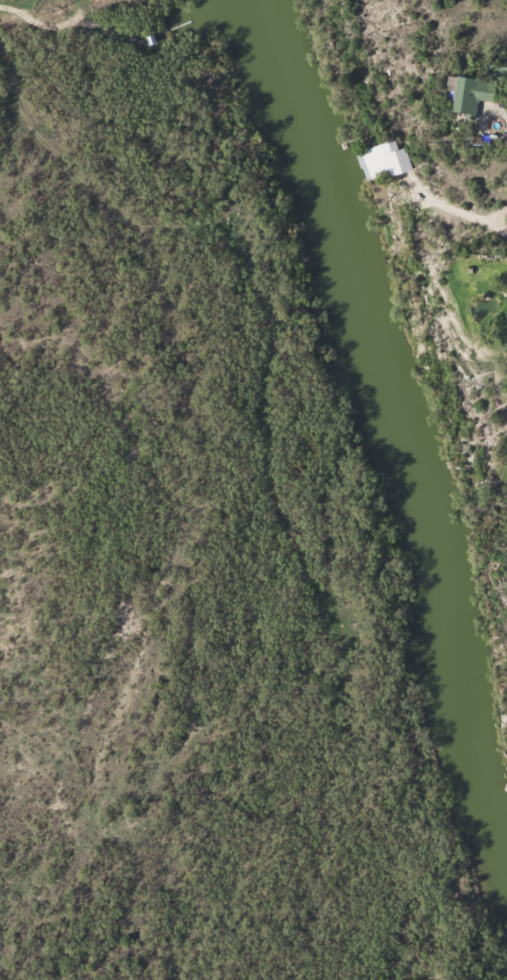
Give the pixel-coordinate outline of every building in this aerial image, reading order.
[(449,116),(473,119),(478,80),(454,77),(449,116)] [(411,169),(403,148),(397,150),(394,140),(357,153),(368,184),(411,169)]
